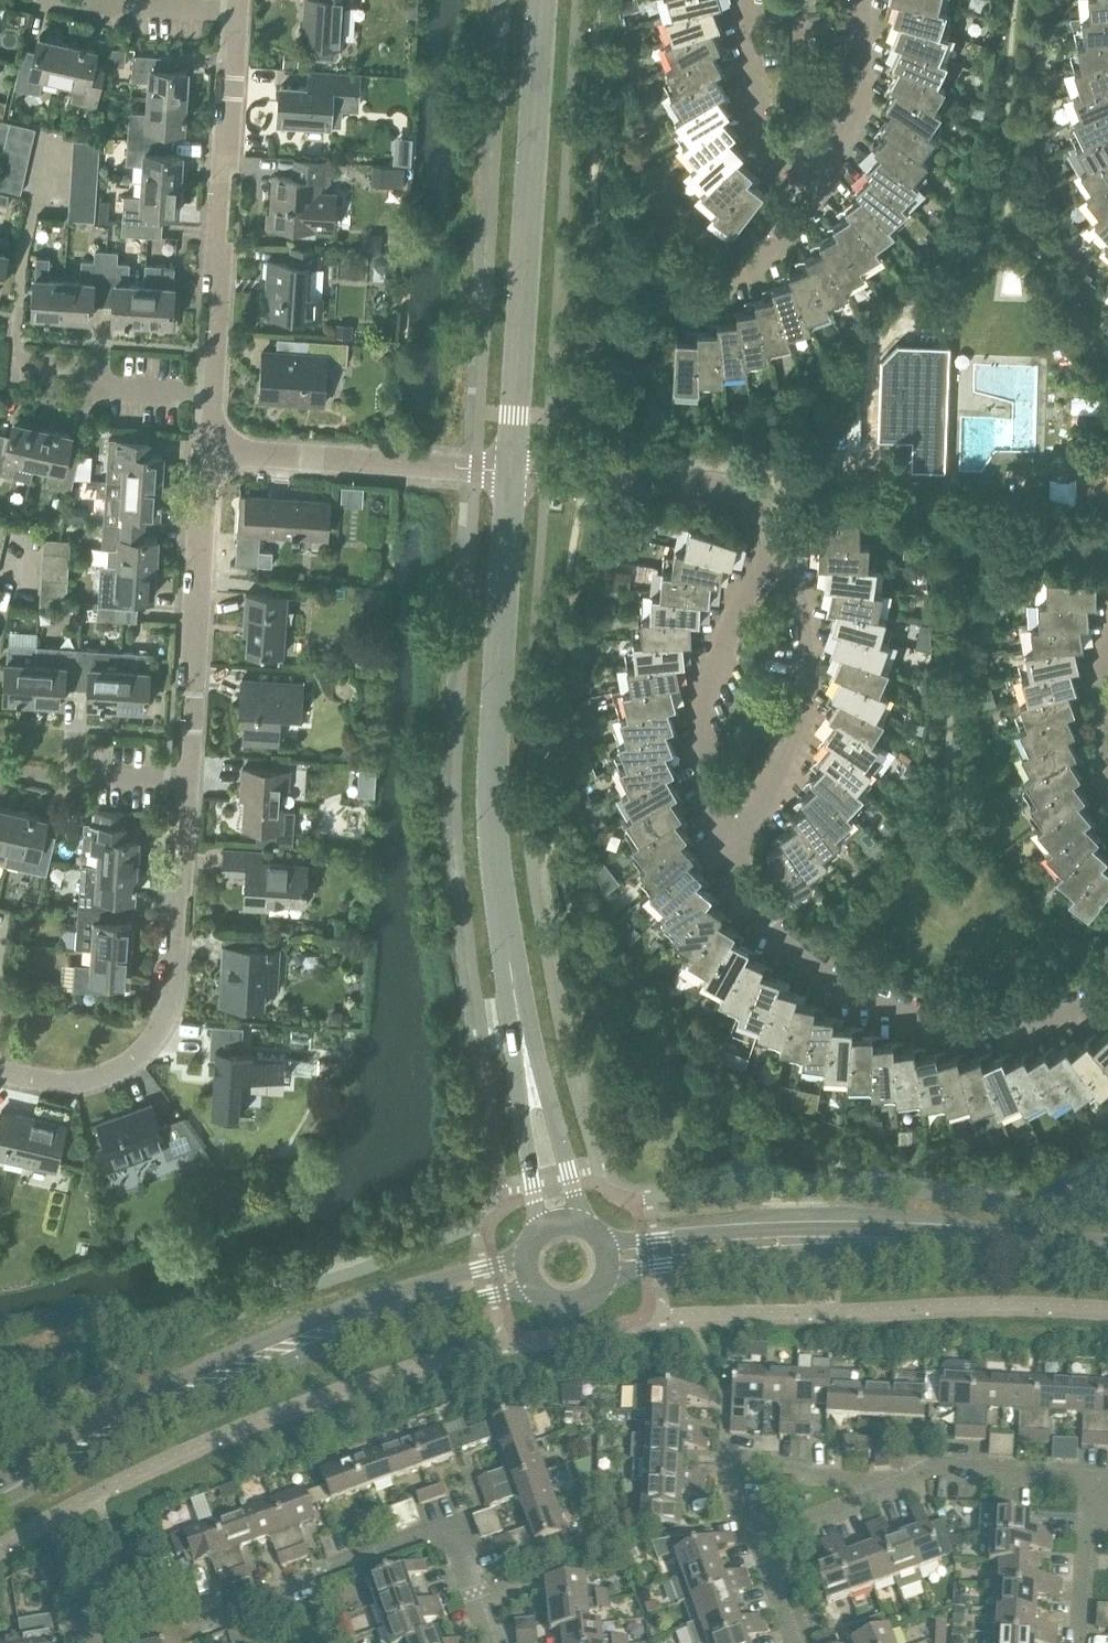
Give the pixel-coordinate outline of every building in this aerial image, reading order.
[(343,0),(308,0),(305,35),(305,43),(312,44),(312,48),(313,48),(312,53),(316,58),(334,59),(339,55),(339,46),(340,35),(343,0)] [(676,12),(712,2),(718,0),(673,0),(676,12)] [(894,16),(902,19),(938,30),(945,7),(936,5),(916,0),(899,0),(894,16)] [(1092,3),(1083,7),(1085,16),(1107,13),(1107,0),(1091,0),(1092,3)] [(668,15),(675,35),(676,37),(711,24),(719,21),(712,2),(676,12),(668,15)] [(1080,41),(1088,39),(1107,36),(1107,13),(1085,16),(1071,17),(1080,41)] [(938,55),(946,33),(938,30),(902,19),(894,38),(903,41),(938,55)] [(720,43),(716,35),(711,24),(676,37),(667,40),(677,62),(712,47),(720,43)] [(1088,39),(1080,41),(1085,64),(1107,58),(1107,36),(1088,39)] [(38,93),(42,74),(59,78),(67,43),(38,37),(33,59),(21,56),(13,87),(38,93)] [(935,80),(946,58),(938,55),(903,41),(894,60),(902,63),(935,80)] [(59,78),(55,92),(71,96),(70,100),(96,106),(98,94),(103,75),(105,66),(92,63),(95,49),(67,43),(59,78)] [(721,65),(712,47),(677,62),(669,66),(680,87),(714,69),(721,65)] [(110,48),(106,64),(126,65),(127,49),(110,48)] [(285,53),(284,65),(298,66),(299,54),(285,53)] [(176,56),(132,54),(131,80),(149,81),(148,97),(185,99),(187,71),(175,70),(176,56)] [(1085,64),(1077,66),(1084,89),(1107,81),(1107,58),(1085,64)] [(932,104),(944,84),(935,80),(902,63),(891,81),(899,86),(932,104)] [(725,87),(714,69),(680,87),(673,91),(685,111),(717,91),(725,87)] [(352,74),(312,72),(310,88),(283,86),(280,123),(330,126),(333,97),(351,98),(352,74)] [(1084,89),(1076,92),(1085,114),(1107,104),(1107,81),(1084,89)] [(926,129),(939,109),(932,104),(899,86),(888,103),(895,108),(926,129)] [(678,116),(692,135),(722,113),(729,108),(717,91),(685,111),(678,116)] [(185,99),(148,97),(147,113),(129,112),(127,138),(159,140),(160,128),(183,129),(185,99)] [(1087,139),(1107,128),(1107,104),(1085,114),(1076,117),(1087,139)] [(919,153),(934,134),(926,129),(895,108),(882,124),(889,130),(919,153)] [(736,129),(722,113),(692,135),(685,141),(700,159),(729,135),(736,129)] [(1036,132),(1050,126),(1045,114),(1031,120),(1036,132)] [(35,128),(11,123),(9,135),(32,140),(35,128)] [(1087,139),(1079,143),(1091,163),(1107,153),(1107,128),(1087,139)] [(910,176),(926,158),(919,153),(889,130),(876,145),(882,151),(910,176)] [(6,148),(29,153),(32,140),(9,135),(6,145),(6,148)] [(693,165),(710,182),(737,156),(743,150),(729,135),(700,159),(693,165)] [(143,181),(179,184),(181,155),(158,153),(159,140),(127,138),(126,164),(144,165),(143,181)] [(99,140),(73,139),(72,152),(98,154),(99,140)] [(6,148),(3,161),(26,166),(29,153),(6,148)] [(867,165),(873,172),(906,205),(915,196),(909,189),(917,182),(910,176),(882,151),(867,165)] [(98,154),(72,152),(71,165),(98,167),(98,154)] [(1091,163),(1083,168),(1097,188),(1107,180),(1107,153),(1091,163)] [(710,182),(704,188),(722,204),(747,176),(752,169),(737,156),(710,182)] [(3,161),(0,172),(0,174),(23,179),(26,166),(3,161)] [(280,227),(280,225),(334,229),(336,195),(329,195),(331,162),(302,161),(301,178),(275,176),(272,213),(268,213),(267,226),(280,227)] [(655,163),(647,169),(651,174),(659,168),(655,163)] [(98,167),(71,165),(70,179),(97,180),(98,167)] [(858,185),(863,192),(888,221),(906,205),(873,172),(858,185)] [(20,193),(23,179),(0,174),(0,188),(20,193)] [(729,233),(763,189),(757,184),(747,176),(722,204),(716,211),(723,217),(734,225),(728,232),(729,233)] [(70,179),(70,192),(96,193),(97,180),(70,179)] [(1097,217),(1104,211),(1107,208),(1107,180),(1097,188),(1080,199),(1097,217)] [(123,196),(122,221),(154,223),(154,212),(177,213),(179,184),(143,181),(142,197),(123,196)] [(69,205),(95,206),(96,193),(70,192),(69,205)] [(874,242),(894,227),(888,221),(863,192),(847,204),(852,211),(874,242)] [(9,195),(0,193),(0,202),(7,204),(9,195)] [(111,203),(100,202),(99,216),(110,217),(111,203)] [(70,219),(94,221),(95,206),(69,205),(68,219),(70,219)] [(1106,241),(1107,239),(1107,208),(1104,211),(1097,217),(1087,224),(1106,241)] [(859,262),(880,249),(874,242),(852,211),(835,222),(839,230),(859,262)] [(121,235),(149,236),(153,237),(154,223),(122,221),(122,222),(121,235)] [(821,240),(825,247),(843,280),(847,288),(858,283),(854,275),(864,269),(859,262),(839,230),(821,240)] [(1060,244),(1070,237),(1065,230),(1057,236),(1060,244)] [(8,242),(0,240),(0,277),(8,242)] [(825,247),(806,256),(810,264),(825,298),(847,288),(843,280),(825,247)] [(272,294),(271,314),(307,316),(321,317),(322,297),(308,297),(310,266),(323,266),(324,250),(293,248),(292,263),(275,262),(269,262),(267,294),(272,294)] [(104,274),(106,251),(94,250),(94,261),(80,260),(78,281),(66,281),(63,317),(91,318),(93,274),(104,274)] [(106,251),(104,274),(115,275),(113,320),(142,321),(144,285),(128,283),(130,263),(118,262),(118,252),(106,251)] [(1078,267),(1085,260),(1080,255),(1072,262),(1078,267)] [(36,257),(33,315),(63,317),(66,281),(48,279),(49,258),(36,257)] [(144,263),(143,284),(144,284),(144,285),(142,321),(158,322),(158,328),(176,329),(177,310),(171,308),(174,265),(144,263)] [(807,315),(829,306),(825,298),(810,264),(791,271),(794,279),(807,315)] [(787,330),(810,323),(807,315),(794,279),(774,285),(776,294),(787,330)] [(927,301),(936,309),(944,299),(935,292),(927,301)] [(766,343),(789,338),(787,330),(776,294),(756,298),(758,307),(766,343)] [(758,307),(737,310),(739,318),(744,356),(768,352),(766,343),(758,307)] [(722,366),(745,364),(744,356),(739,318),(718,320),(719,329),(722,366)] [(698,375),(722,375),(722,366),(719,329),(698,329),(698,338),(698,375)] [(677,336),(673,391),(675,392),(676,383),(698,384),(698,375),(698,338),(677,336)] [(349,342),(298,339),(298,353),(278,351),(263,350),(263,352),(267,352),(264,397),(260,397),(260,399),(326,403),(327,401),(318,400),(321,356),(338,357),(337,363),(348,364),(349,342)] [(912,440),(911,469),(946,471),(951,345),(899,343),(880,362),(878,440),(912,440)] [(15,477),(31,481),(36,464),(44,428),(14,421),(9,444),(0,442),(0,473),(15,477)] [(44,428),(36,464),(51,467),(47,485),(71,490),(78,459),(67,457),(71,434),(44,428)] [(108,438),(107,464),(106,481),(160,484),(162,454),(149,453),(149,441),(140,440),(108,438)] [(106,481),(103,522),(143,525),(143,512),(158,513),(160,484),(106,481)] [(335,502),(335,500),(241,495),(241,487),(240,487),(237,536),(239,536),(239,531),(261,532),(293,534),(293,535),(300,536),(301,535),(322,536),(321,541),(323,541),(326,502),(335,502)] [(858,515),(802,519),(803,520),(811,520),(811,539),(820,539),(858,539),(858,515)] [(103,522),(101,564),(155,568),(157,538),(142,537),(143,525),(103,522)] [(746,541),(693,524),(687,548),(724,557),(732,559),(737,540),(745,543),(746,541)] [(59,540),(43,539),(42,552),(69,554),(70,540),(59,540)] [(865,563),(867,539),(858,539),(820,539),(819,560),(828,560),(865,563)] [(678,546),(674,569),(711,576),(720,577),(724,557),(687,548),(678,546)] [(235,563),(272,565),(273,552),(260,551),(236,549),(235,563)] [(42,565),(68,567),(69,554),(42,552),(42,565)] [(871,587),(874,563),(865,563),(828,560),(825,581),(834,582),(871,587)] [(153,596),(155,568),(101,564),(100,580),(98,605),(130,607),(130,595),(153,596)] [(41,578),(67,580),(68,567),(42,565),(41,578)] [(655,579),(654,591),(663,591),(700,595),(709,596),(711,576),(674,569),(665,568),(664,580),(655,579)] [(1105,577),(1049,574),(1049,586),(1049,598),(1087,598),(1096,598),(1096,591),(1096,578),(1104,579),(1105,577)] [(67,580),(41,578),(40,592),(66,593),(67,580)] [(875,612),(880,588),(871,587),(834,582),(830,602),(838,604),(875,612)] [(654,591),(653,614),(691,616),(700,616),(700,595),(663,591),(654,591)] [(40,603),(39,605),(66,607),(66,593),(40,592),(40,603)] [(282,655),(284,624),(279,623),(281,597),(286,597),(286,596),(247,593),(244,627),(249,627),(248,653),(282,655)] [(1040,598),(1042,622),(1080,619),(1088,619),(1087,598),(1049,598),(1040,598)] [(833,624),(841,626),(877,637),(886,639),(890,627),(881,625),(884,614),(875,612),(838,604),(833,624)] [(130,608),(130,607),(98,605),(98,606),(98,618),(124,620),(129,620),(130,608)] [(644,614),(645,638),(683,637),(692,636),(691,616),(653,614),(644,614)] [(1033,622),(1037,646),(1074,641),(1083,640),(1080,619),(1042,622),(1033,622)] [(878,662),(886,639),(877,637),(841,626),(834,646),(842,649),(878,662)] [(636,638),(639,662),(676,658),(685,657),(683,637),(645,638),(636,638)] [(1078,661),(1074,641),(1037,646),(1028,648),(1033,671),(1070,663),(1078,661)] [(5,697),(33,699),(37,645),(8,643),(5,697)] [(53,646),(37,645),(33,699),(62,701),(64,678),(77,679),(79,648),(53,646)] [(118,705),(122,653),(104,652),(104,650),(79,648),(77,679),(89,680),(88,703),(118,705)] [(877,687),(886,665),(878,662),(842,649),(834,668),(842,671),(877,687)] [(136,652),(136,654),(122,653),(118,705),(146,707),(149,653),(136,652)] [(630,663),(634,687),(671,680),(680,679),(676,658),(639,662),(630,663)] [(1075,683),(1070,663),(1033,671),(1024,673),(1031,696),(1067,685),(1075,683)] [(842,671),(833,690),(840,694),(874,711),(885,690),(877,687),(842,671)] [(241,680),(239,706),(234,705),(233,707),(244,707),(242,742),(279,745),(281,714),(302,715),(304,684),(281,683),(281,685),(268,684),(268,682),(241,680)] [(615,690),(623,714),(631,711),(668,702),(676,700),(671,680),(634,687),(615,690)] [(1022,698),(1030,721),(1066,708),(1074,705),(1067,685),(1031,696),(1022,698)] [(830,712),(837,716),(869,736),(877,741),(884,731),(875,726),(882,716),(874,711),(840,694),(830,712)] [(674,722),(668,702),(631,711),(623,714),(630,736),(666,725),(674,722)] [(1022,724),(1032,746),(1066,730),(1074,727),(1066,708),(1030,721),(1022,724)] [(837,716),(825,733),(832,738),(863,760),(877,741),(869,736),(837,716)] [(674,744),(666,725),(630,736),(622,739),(631,761),(665,747),(674,744)] [(1076,749),(1066,730),(1032,746),(1024,749),(1035,770),(1068,753),(1076,749)] [(855,784),(870,765),(863,760),(832,738),(819,754),(826,760),(855,784)] [(622,765),(633,786),(667,770),(675,766),(665,747),(631,761),(622,765)] [(1079,770),(1068,753),(1035,770),(1027,775),(1040,795),(1072,775),(1079,770)] [(826,760),(811,775),(818,781),(845,807),(862,790),(855,784),(826,760)] [(248,770),(248,769),(242,769),(242,770),(248,770),(247,788),(241,787),(240,799),(246,799),(244,828),(257,829),(257,844),(293,846),(295,811),(279,810),(281,787),(287,787),(288,772),(279,771),(248,770)] [(677,787),(667,770),(633,786),(625,790),(637,811),(669,792),(677,787)] [(1084,792),(1072,775),(1040,795),(1032,800),(1046,819),(1077,797),(1084,792)] [(818,781),(802,795),(808,801),(834,829),(851,813),(845,807),(818,781)] [(637,811),(629,815),(643,835),(674,814),(681,809),(669,792),(637,811)] [(1090,813),(1077,797),(1046,819),(1039,824),(1055,843),(1083,818),(1090,813)] [(821,851),(840,836),(834,829),(808,801),(792,814),(798,821),(821,851)] [(6,862),(18,811),(0,807),(0,860),(6,862)] [(23,866),(23,868),(48,873),(50,861),(55,842),(42,839),(47,817),(18,811),(6,862),(23,866)] [(85,820),(83,846),(100,847),(100,865),(136,867),(138,837),(125,836),(126,823),(127,813),(97,811),(97,812),(97,821),(85,820)] [(687,830),(674,814),(643,835),(635,840),(650,859),(680,836),(687,830)] [(1098,833),(1083,818),(1055,843),(1048,848),(1065,866),(1092,839),(1098,833)] [(807,871),(826,858),(821,851),(798,821),(780,833),(785,840),(807,871)] [(694,851),(680,836),(650,859),(643,864),(659,882),(687,857),(694,851)] [(1107,853),(1092,839),(1065,866),(1058,872),(1076,888),(1101,860),(1107,853)] [(785,840),(767,851),(795,899),(797,898),(792,890),(812,879),(807,871),(785,840)] [(258,864),(259,854),(225,852),(224,874),(225,874),(225,873),(248,874),(246,908),(268,909),(269,901),(290,902),(290,905),(305,906),(307,891),(304,891),(305,867),(258,864)] [(702,871),(687,857),(659,882),(652,888),(670,905),(696,878),(702,871)] [(1107,885),(1107,865),(1101,860),(1076,888),(1070,894),(1078,901),(1088,908),(1083,916),(1084,916),(1107,885)] [(100,865),(99,881),(81,880),(79,905),(111,907),(112,894),(134,895),(136,867),(100,865)] [(712,891),(696,878),(670,905),(664,911),(682,926),(706,898),(712,891)] [(723,910),(706,898),(682,926),(676,933),(696,947),(718,917),(723,910)] [(118,921),(119,908),(111,907),(79,905),(78,930),(77,947),(94,948),(131,950),(133,921),(118,921)] [(735,928),(718,917),(696,947),(684,963),(704,978),(706,975),(711,967),(731,935),(735,928)] [(1046,919),(1040,926),(1051,936),(1057,929),(1046,919)] [(235,933),(233,948),(223,947),(219,1004),(263,1008),(264,989),(276,990),(279,951),(267,950),(268,936),(235,933)] [(711,967),(706,975),(704,978),(700,984),(721,997),(723,994),(727,986),(745,953),(749,945),(731,935),(711,967)] [(93,964),(76,963),(74,989),(105,991),(107,978),(129,979),(131,950),(94,948),(93,964)] [(760,969),(764,961),(745,953),(727,986),(723,994),(745,1003),(760,969)] [(780,976),(760,969),(745,1003),(741,1012),(764,1020),(777,984),(780,976)] [(761,1028),(771,1031),(769,1041),(781,1043),(784,1035),(794,998),(796,990),(777,984),(764,1020),(761,1028)] [(814,1003),(794,998),(784,1035),(781,1043),(805,1048),(813,1011),(814,1003)] [(801,1067),(826,1069),(827,1060),(832,1023),(833,1014),(813,1011),(805,1048),(801,1067)] [(852,1024),(832,1023),(827,1060),(826,1069),(849,1071),(852,1033),(852,1024)] [(207,1025),(206,1026),(211,1027),(210,1059),(220,1060),(217,1116),(239,1118),(242,1078),(286,1081),(286,1071),(305,1072),(305,1060),(253,1057),(253,1052),(242,1052),(243,1027),(207,1025)] [(1093,1045),(1107,1062),(1107,1031),(1107,1030),(1093,1045)] [(873,1033),(852,1033),(849,1071),(849,1079),(873,1079),(873,1042),(873,1033)] [(1071,1051),(1094,1082),(1099,1089),(1107,1081),(1107,1062),(1093,1045),(1087,1038),(1071,1051)] [(893,1040),(873,1042),(873,1079),(873,1088),(897,1086),(894,1049),(893,1040)] [(1066,1044),(1049,1056),(1070,1088),(1074,1096),(1094,1082),(1071,1051),(1066,1044)] [(897,1095),(921,1092),(916,1055),(914,1046),(894,1049),(897,1086),(897,1095)] [(720,1056),(719,1059),(734,1065),(739,1053),(723,1047),(720,1056)] [(1045,1049),(1027,1060),(1045,1093),(1049,1101),(1070,1088),(1049,1056),(1045,1049)] [(936,1050),(916,1055),(921,1092),(922,1101),(946,1096),(938,1059),(936,1050)] [(1023,1052),(1005,1062),(1020,1096),(1024,1105),(1045,1093),(1027,1060),(1023,1052)] [(957,1053),(938,1059),(946,1096),(950,1115),(973,1106),(971,1098),(960,1062),(957,1053)] [(979,1054),(960,1062),(971,1098),(973,1106),(996,1098),(982,1063),(979,1054)] [(1001,1054),(982,1063),(996,1098),(999,1106),(1020,1096),(1005,1062),(1001,1054)] [(202,1146),(196,1138),(181,1118),(157,1126),(151,1105),(150,1105),(151,1111),(121,1121),(119,1117),(102,1122),(100,1122),(108,1144),(99,1147),(107,1170),(151,1155),(149,1149),(164,1144),(169,1158),(202,1146)] [(837,1111),(836,1121),(843,1122),(844,1112),(837,1111)] [(25,1161),(27,1155),(56,1161),(54,1168),(55,1168),(56,1162),(62,1138),(65,1125),(15,1113),(12,1125),(0,1122),(0,1155),(25,1161)] [(831,1384),(831,1374),(832,1361),(813,1360),(812,1372),(798,1371),(795,1437),(810,1437),(812,1410),(817,1405),(827,1406),(828,1406),(829,1384),(831,1384)] [(934,1371),(933,1394),(932,1406),(939,1406),(939,1408),(941,1408),(940,1411),(951,1412),(954,1409),(957,1412),(955,1439),(970,1440),(974,1375),(974,1365),(960,1364),(960,1365),(951,1364),(948,1365),(944,1367),(943,1370),(942,1371),(934,1371)] [(734,1368),(730,1433),(747,1434),(748,1406),(753,1402),(765,1403),(767,1370),(734,1368)] [(776,1403),(781,1408),(780,1436),(795,1437),(798,1371),(767,1370),(765,1403),(776,1403)] [(893,1387),(891,1420),(891,1425),(911,1426),(911,1421),(924,1422),(925,1406),(932,1406),(933,1394),(934,1371),(922,1370),(921,1389),(893,1387)] [(831,1374),(831,1384),(861,1386),(862,1376),(831,1374)] [(987,1414),(992,1409),(1004,1410),(1005,1377),(974,1375),(970,1440),(986,1441),(987,1414)] [(1004,1410),(1016,1410),(1020,1415),(1018,1443),(1034,1444),(1037,1379),(1005,1377),(1004,1410)] [(1051,1417),(1056,1413),(1067,1413),(1069,1380),(1037,1379),(1034,1444),(1049,1445),(1051,1417)] [(1079,1414),(1083,1419),(1082,1446),(1097,1447),(1101,1382),(1069,1380),(1067,1413),(1079,1414)] [(1101,1382),(1097,1447),(1107,1448),(1107,1383),(1101,1382)] [(859,1418),(861,1386),(831,1384),(829,1384),(828,1406),(827,1406),(827,1416),(859,1418)] [(891,1420),(893,1387),(861,1386),(859,1418),(891,1420)] [(648,1414),(686,1416),(686,1402),(709,1403),(710,1392),(636,1388),(634,1413),(648,1414)] [(566,1410),(565,1421),(573,1421),(573,1410),(566,1410)] [(460,1452),(493,1439),(500,1442),(503,1453),(504,1453),(534,1443),(523,1411),(455,1436),(460,1452)] [(707,1431),(685,1430),(686,1416),(648,1414),(646,1437),(707,1441),(707,1431)] [(446,1439),(442,1427),(411,1438),(422,1469),(453,1459),(452,1455),(455,1454),(460,1452),(455,1436),(446,1439)] [(634,1461),(645,1461),(646,1437),(633,1437),(632,1460),(634,1461)] [(645,1461),(683,1463),(684,1449),(706,1451),(707,1441),(646,1437),(645,1461)] [(422,1469),(411,1438),(381,1449),(392,1480),(422,1469)] [(844,1440),(844,1449),(858,1449),(858,1440),(844,1440)] [(872,1450),(872,1441),(858,1440),(858,1449),(872,1450)] [(507,1464),(504,1470),(479,1480),(484,1494),(545,1472),(534,1443),(504,1453),(507,1464)] [(908,1443),(907,1453),(922,1454),(923,1444),(908,1443)] [(392,1480),(381,1449),(351,1460),(362,1490),(392,1480)] [(888,1470),(889,1451),(876,1450),(875,1469),(888,1470)] [(889,1451),(888,1470),(902,1471),(903,1451),(889,1451)] [(320,1471),(326,1488),(316,1492),(321,1504),(362,1490),(351,1460),(320,1471)] [(634,1461),(633,1484),(644,1485),(704,1488),(705,1479),(682,1477),(683,1463),(645,1461),(634,1461)] [(515,1499),(521,1502),(525,1513),(555,1502),(545,1472),(484,1494),(489,1508),(515,1499)] [(238,1495),(233,1482),(222,1486),(227,1499),(238,1495)] [(681,1497),(704,1498),(704,1488),(644,1485),(642,1514),(680,1517),(681,1497)] [(446,1496),(443,1487),(430,1491),(433,1501),(446,1496)] [(306,1495),(304,1490),(273,1501),(295,1561),(310,1556),(300,1530),(303,1524),(315,1520),(311,1508),(321,1504),(316,1492),(306,1495)] [(416,1496),(420,1505),(433,1501),(430,1491),(416,1496)] [(576,1520),(586,1516),(580,1498),(570,1502),(576,1520)] [(265,1538),(271,1541),(281,1567),(295,1561),(273,1501),(244,1511),(254,1542),(265,1538)] [(526,1530),(500,1539),(505,1555),(566,1533),(555,1502),(525,1513),(529,1524),(526,1530)] [(918,1532),(905,1537),(917,1573),(941,1564),(939,1560),(952,1556),(940,1523),(928,1528),(921,1507),(910,1510),(918,1532)] [(386,1517),(383,1508),(370,1513),(373,1522),(384,1518),(386,1517)] [(1030,1531),(1030,1516),(1016,1515),(1008,1510),(982,1509),(980,1538),(991,1539),(1052,1542),(1052,1533),(1030,1531)] [(241,1552),(243,1546),(254,1542),(244,1511),(214,1522),(235,1583),(250,1578),(241,1552)] [(357,1517),(360,1527),(373,1522),(370,1513),(357,1517)] [(680,1517),(642,1514),(641,1523),(680,1525),(680,1517)] [(891,1541),(884,1520),(875,1523),(895,1580),(917,1573),(905,1537),(891,1541)] [(206,1524),(183,1533),(170,1538),(177,1557),(184,1554),(188,1565),(193,1563),(194,1565),(196,1565),(196,1563),(205,1559),(212,1562),(221,1588),(235,1583),(214,1522),(206,1524)] [(865,1526),(873,1548),(860,1552),(873,1588),(895,1580),(875,1523),(865,1526)] [(948,1525),(943,1530),(949,1536),(953,1531),(948,1525)] [(714,1552),(736,1544),(732,1534),(715,1540),(713,1533),(651,1544),(654,1551),(658,1561),(674,1556),(675,1556),(683,1578),(719,1565),(714,1552)] [(846,1557),(839,1536),(830,1539),(850,1596),(873,1588),(860,1552),(846,1557)] [(821,1542),(828,1564),(814,1569),(827,1605),(850,1596),(830,1539),(821,1542)] [(1028,1551),(1051,1552),(1052,1542),(991,1539),(990,1564),(1000,1564),(1000,1563),(1028,1565),(1028,1564),(1028,1551)] [(375,1606),(411,1593),(406,1580),(428,1572),(424,1562),(367,1582),(375,1606)] [(1060,1581),(1037,1580),(1038,1564),(1028,1564),(1028,1565),(1000,1563),(1000,1564),(999,1587),(1059,1591),(1060,1581)] [(683,1578),(691,1601),(748,1580),(745,1571),(724,1578),(719,1565),(683,1578)] [(922,1585),(917,1573),(895,1580),(899,1593),(922,1585)] [(587,1603),(584,1578),(546,1583),(548,1607),(587,1603)] [(691,1601),(683,1578),(671,1583),(679,1605),(691,1601)] [(691,1601),(699,1623),(735,1610),(730,1597),(751,1589),(748,1580),(691,1601)] [(1036,1599),(1059,1600),(1059,1591),(999,1587),(997,1611),(1036,1613),(1036,1599)] [(597,1602),(610,1601),(609,1591),(595,1592),(597,1602)] [(437,1599),(416,1606),(411,1593),(375,1606),(383,1628),(441,1608),(437,1599)] [(590,1626),(588,1613),(611,1610),(610,1601),(597,1602),(587,1603),(548,1607),(551,1632),(557,1632),(562,1631),(561,1630),(590,1627),(590,1626)] [(645,1604),(644,1605),(647,1615),(649,1615),(661,1610),(659,1605),(652,1602),(645,1604)] [(444,1617),(441,1608),(383,1628),(388,1642),(413,1642),(427,1638),(422,1624),(444,1617)] [(740,1623),(735,1610),(699,1623),(706,1642),(714,1642),(764,1625),(761,1616),(740,1623)] [(1057,1628),(1035,1627),(1036,1613),(997,1611),(996,1635),(1057,1638),(1057,1628)] [(60,1635),(54,1636),(53,1632),(51,1617),(19,1623),(21,1637),(22,1642),(61,1642),(60,1635)] [(699,1623),(687,1627),(692,1642),(706,1642),(699,1623)] [(624,1637),(602,1640),(600,1624),(590,1626),(590,1627),(561,1630),(562,1631),(557,1632),(558,1637),(555,1640),(555,1642),(625,1642),(624,1637)] [(768,1634),(764,1625),(714,1642),(747,1642),(746,1642),(768,1634)] [(946,1626),(936,1625),(935,1639),(945,1640),(946,1626)] [(889,1630),(865,1638),(852,1642),(893,1642),(889,1630)] [(952,1640),(952,1642),(960,1642),(961,1633),(952,1632),(952,1640)] [(437,1634),(427,1638),(413,1642),(440,1642),(437,1634)] [(1057,1638),(996,1635),(996,1642),(1056,1642),(1057,1638)]
